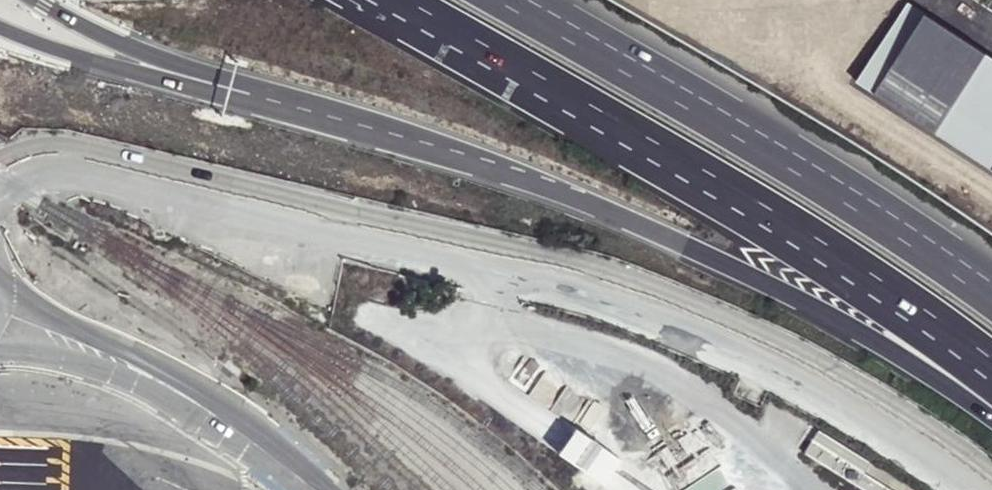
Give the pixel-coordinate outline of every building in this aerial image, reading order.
[(908,2),(855,82),(991,171),(991,57),(908,2)] [(559,455),(604,486),(621,462),(577,430),(559,455)] [(861,489),(890,489),(864,474),(871,463),(818,432),(803,455),(861,489)]
